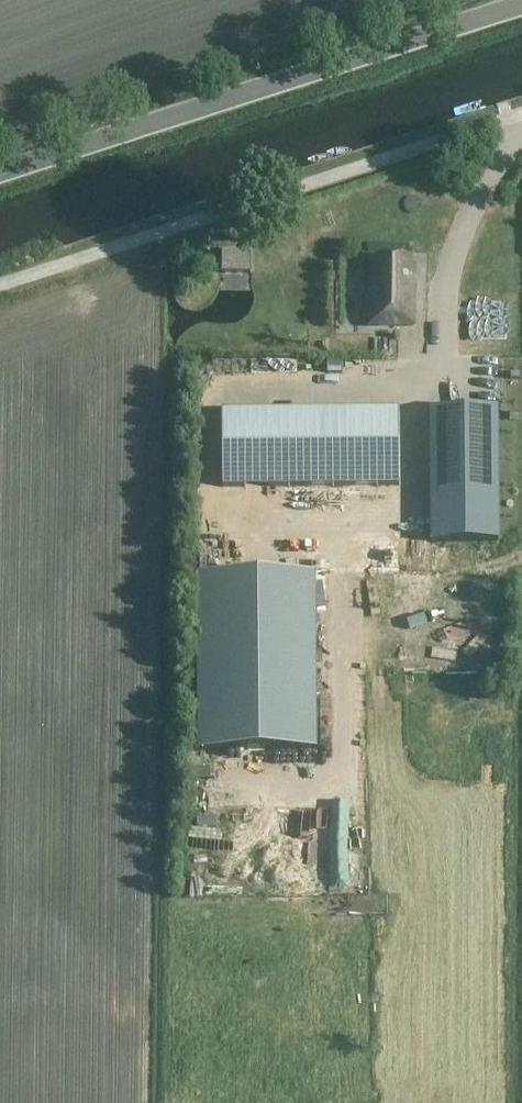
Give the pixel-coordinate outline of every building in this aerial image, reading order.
[(366,327),(412,327),(412,261),(366,261),(366,272),(370,272),(370,307),(366,307),(366,327)] [(221,412),(222,488),(399,487),(398,410),(262,411),(221,412)] [(430,410),(431,543),(498,543),(496,410),(430,410)] [(193,576),(195,753),(313,751),(316,751),(314,574),(261,575),(193,576)] [(500,663),(498,574),(395,574),(397,665),(500,663)] [(406,667),(384,670),(386,683),(408,679),(406,667)] [(474,683),(491,684),(492,673),(475,672),(474,683)] [(453,703),(452,711),(478,712),(478,704),(453,703)] [(338,792),(338,807),(365,808),(365,793),(338,792)]
